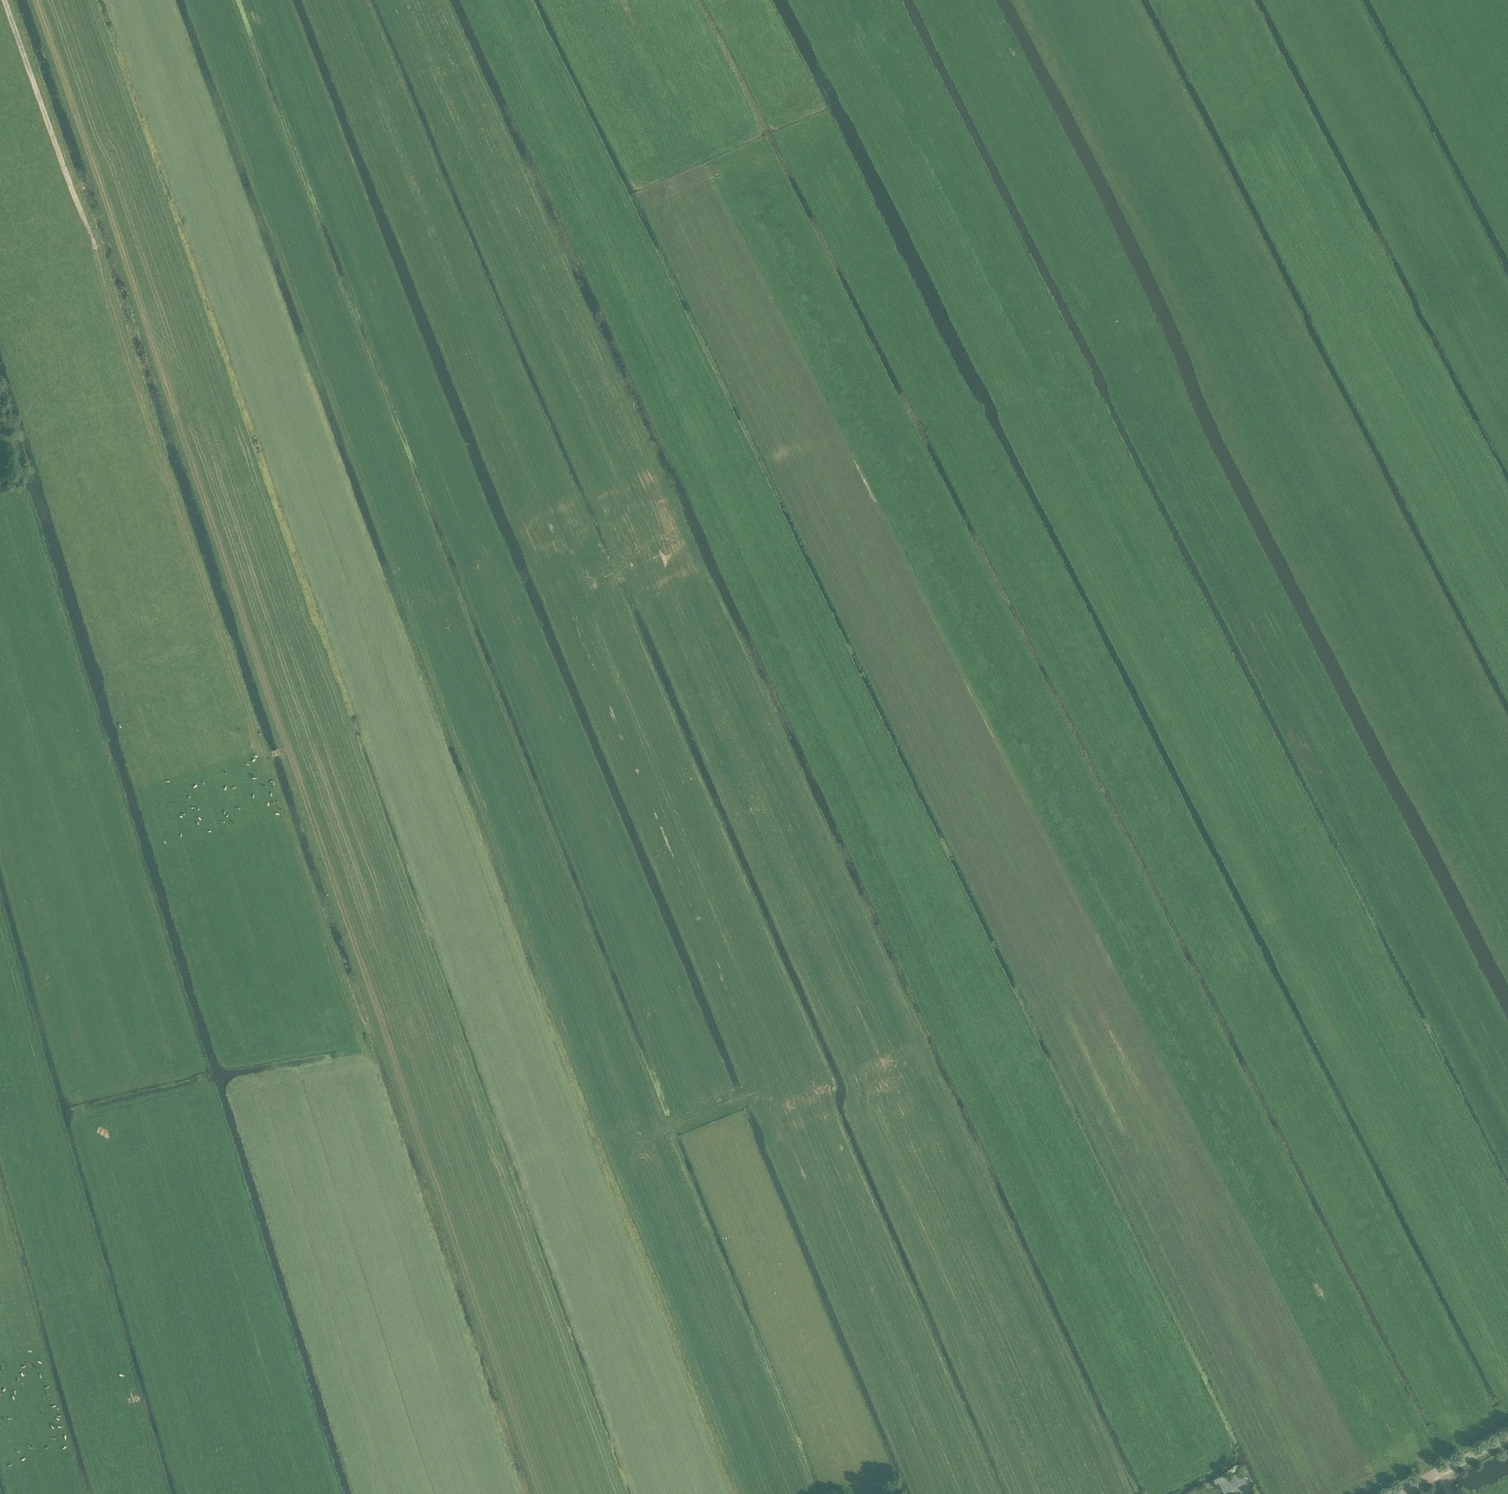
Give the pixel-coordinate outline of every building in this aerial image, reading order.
[(1224,1474),(1214,1479),(1216,1483),(1226,1478),(1224,1474)]
